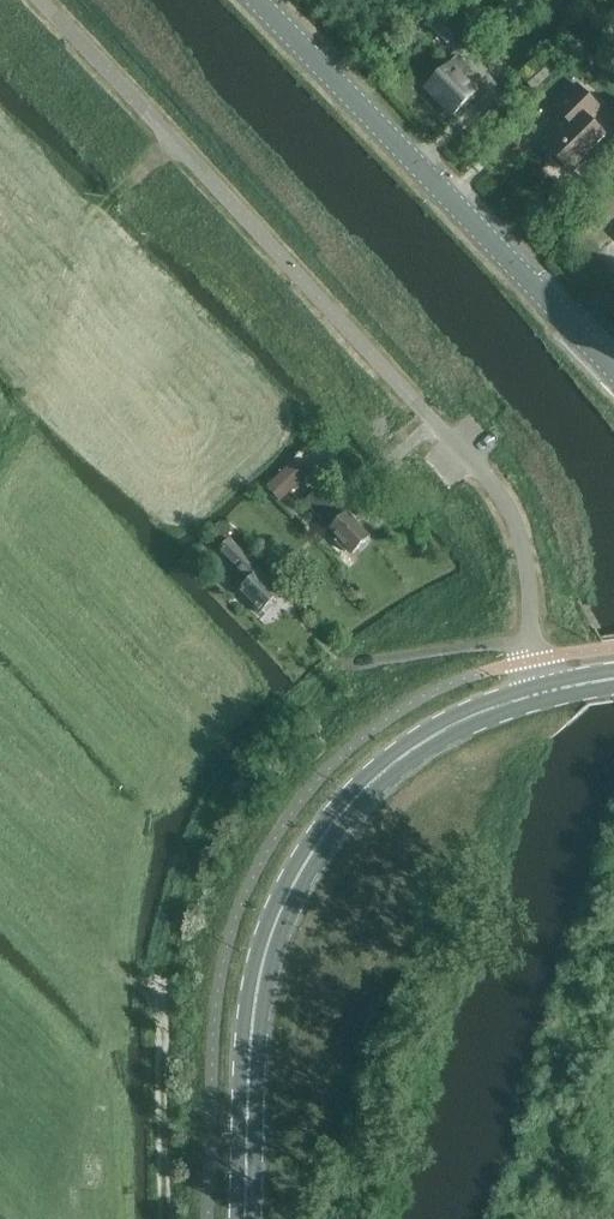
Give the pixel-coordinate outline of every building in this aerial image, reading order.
[(469,68),(460,59),(459,57),(450,66),(449,65),(427,87),(454,114),(476,93),(461,77),(469,68)] [(522,79),(533,89),(553,68),(542,58),(522,79)] [(540,143),(550,153),(550,159),(559,169),(565,169),(571,175),(583,163),(588,168),(602,155),(594,146),(605,135),(591,121),(602,110),(577,84),(553,107),(565,119),(540,143)] [(270,489),(282,502),(310,475),(298,463),(270,489)] [(305,504),(322,521),(336,508),(319,491),(305,504)] [(328,535),(345,552),(349,549),(353,553),(370,537),(346,513),(329,529),(332,531),(328,535)] [(220,546),(242,569),(241,571),(247,577),(235,589),(260,614),(263,611),(266,614),(277,603),(275,600),(282,592),(251,561),(229,538),(220,546)]
